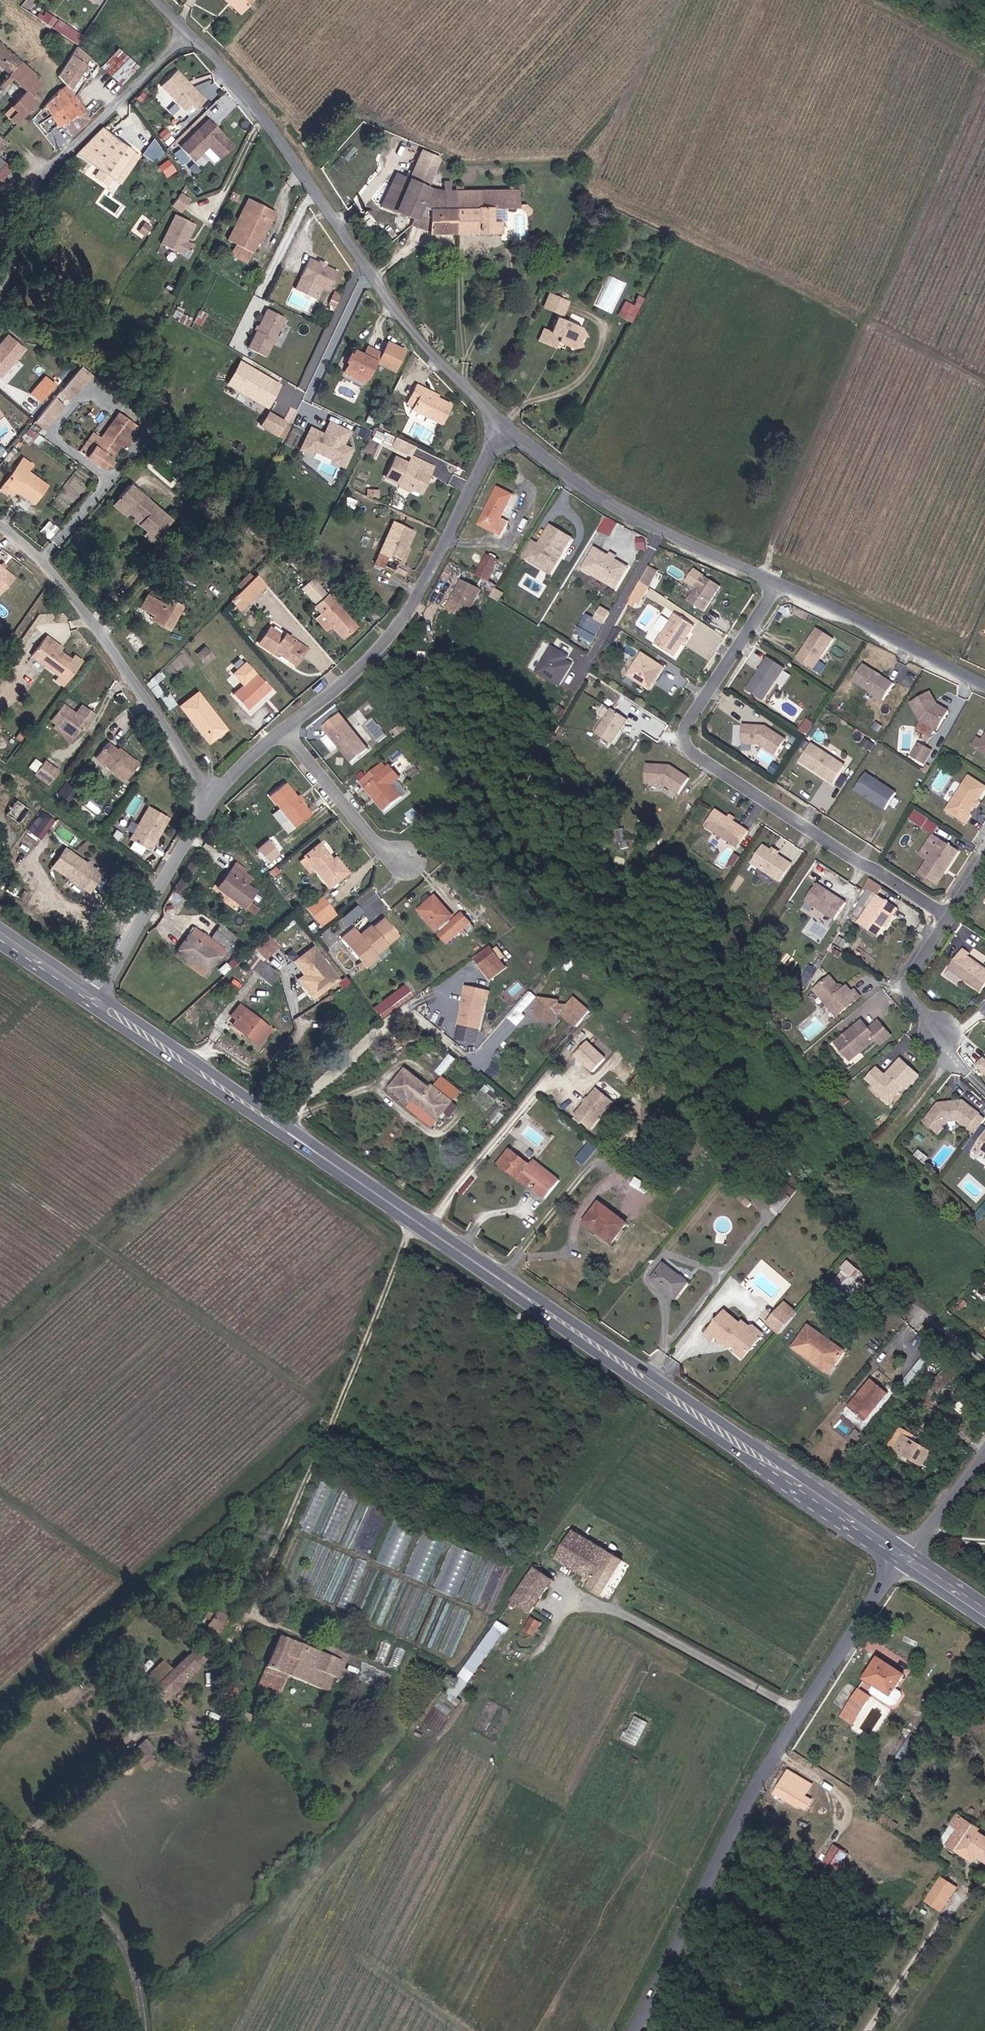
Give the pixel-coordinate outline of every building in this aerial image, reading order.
[(239,6),(233,0),(227,0),(236,9),(239,6)] [(111,41),(99,56),(119,74),(131,59),(111,41)] [(36,109),(39,109),(53,93),(56,97),(79,65),(66,55),(42,94),(0,46),(0,71),(19,91),(0,110),(0,114),(12,125),(31,106),(36,109)] [(180,78),(167,66),(152,82),(175,105),(180,99),(186,104),(196,93),(183,81),(181,83),(180,82),(180,78)] [(63,131),(65,134),(76,122),(56,97),(53,93),(39,109),(60,133),(63,131)] [(223,136),(198,113),(172,141),(186,154),(199,139),(211,150),(223,136)] [(110,181),(129,154),(97,127),(73,154),(95,170),(108,179),(110,181)] [(156,140),(144,148),(152,160),(164,152),(156,140)] [(420,145),(406,174),(424,182),(438,154),(420,145)] [(116,186),(136,159),(129,154),(110,181),(116,186)] [(167,175),(176,169),(169,158),(160,165),(167,175)] [(441,186),(424,182),(406,174),(395,168),(378,200),(410,213),(408,219),(425,225),(425,228),(452,230),(452,186),(449,186),(448,176),(441,176),(441,186)] [(103,185),(108,179),(95,170),(91,176),(103,185)] [(452,186),(452,230),(497,230),(497,218),(487,218),(487,205),(516,204),(516,187),(452,186)] [(182,194),(173,188),(165,200),(175,206),(182,194)] [(268,202),(242,189),(222,227),(228,231),(221,242),(236,250),(241,242),(244,243),(260,211),(263,213),(268,202)] [(179,237),(188,219),(169,210),(155,239),(182,252),(188,241),(179,237)] [(336,262),(306,248),(298,265),(328,280),(336,262)] [(334,297),(339,288),(332,285),(328,294),(334,297)] [(633,321),(644,297),(638,294),(634,303),(625,299),(618,314),(633,321)] [(551,295),(547,307),(563,314),(568,302),(551,295)] [(284,310),(266,302),(245,344),(263,353),(284,310)] [(575,347),(582,328),(560,318),(553,333),(544,328),(539,341),(554,348),(558,340),(575,347)] [(586,337),(582,328),(575,347),(584,345),(586,337)] [(349,339),(340,359),(362,369),(369,351),(388,359),(398,336),(384,330),(377,344),(360,335),(357,343),(349,339)] [(15,347),(0,334),(0,364),(15,347)] [(276,381),(238,358),(225,380),(262,403),(276,381)] [(362,369),(340,359),(338,365),(359,376),(362,369)] [(61,402),(81,379),(71,370),(51,394),(61,402)] [(412,370),(405,384),(414,389),(410,397),(438,412),(447,393),(420,378),(420,375),(412,370)] [(45,374),(29,392),(40,401),(56,383),(45,374)] [(34,432),(54,409),(45,401),(24,424),(34,432)] [(274,426),(282,414),(267,404),(259,417),(274,426)] [(341,418),(330,413),(324,425),(324,427),(336,432),(341,418)] [(324,425),(311,419),(302,441),(312,445),(314,441),(333,449),(333,451),(344,456),(351,438),(342,434),(348,421),(341,418),(336,432),(324,427),(324,425)] [(117,437),(101,423),(73,458),(89,472),(108,450),(117,437)] [(400,446),(404,437),(386,427),(382,436),(400,446)] [(408,461),(412,452),(406,449),(401,458),(408,461)] [(430,462),(412,452),(408,461),(401,458),(391,452),(383,470),(395,476),(399,471),(405,476),(405,482),(417,488),(421,478),(420,472),(423,467),(426,468),(430,462)] [(4,477),(13,483),(17,476),(9,470),(4,477)] [(401,489),(405,482),(405,476),(399,471),(395,476),(392,484),(401,489)] [(13,483),(4,477),(0,484),(0,500),(5,503),(21,513),(33,495),(13,483)] [(500,483),(487,478),(470,512),(482,519),(500,483)] [(116,494),(134,506),(137,501),(120,489),(116,494)] [(161,524),(134,506),(116,494),(106,508),(121,519),(127,524),(127,523),(134,526),(128,537),(145,548),(161,524)] [(117,525),(121,519),(106,508),(102,514),(117,525)] [(605,515),(598,529),(612,536),(619,521),(605,515)] [(390,517),(383,533),(387,534),(378,549),(396,558),(403,543),(412,527),(390,517)] [(529,554),(539,561),(551,557),(558,547),(561,548),(569,533),(547,520),(536,541),(530,537),(520,553),(527,557),(529,554)] [(387,534),(383,533),(375,548),(378,549),(387,534)] [(639,549),(647,549),(647,537),(638,537),(639,549)] [(406,544),(403,543),(396,558),(399,559),(406,544)] [(486,548),(475,543),(466,562),(477,568),(486,548)] [(593,543),(579,564),(612,584),(625,563),(593,543)] [(561,548),(558,547),(551,557),(539,561),(529,554),(527,557),(548,570),(561,548)] [(491,581),(502,559),(488,552),(477,574),(491,581)] [(385,565),(395,569),(398,562),(388,558),(385,565)] [(243,600),(262,579),(253,569),(233,588),(243,600)] [(352,620),(322,588),(321,589),(306,572),(295,582),(310,599),(309,600),(316,608),(310,613),(322,625),(327,620),(338,632),(352,620)] [(479,584),(460,572),(443,600),(462,612),(479,584)] [(701,573),(685,599),(701,609),(717,584),(701,573)] [(639,596),(646,585),(637,580),(631,591),(639,596)] [(487,592),(494,596),(499,589),(492,583),(487,592)] [(180,593),(166,587),(162,595),(159,602),(141,594),(136,607),(153,616),(151,620),(165,627),(180,593)] [(159,602),(162,595),(144,587),(141,594),(159,602)] [(243,600),(233,588),(228,593),(237,604),(243,600)] [(636,603),(639,596),(631,591),(627,598),(636,603)] [(600,620),(606,609),(597,604),(591,615),(600,620)] [(589,639),(600,620),(591,615),(583,610),(572,630),(589,639)] [(671,654),(691,624),(672,611),(652,642),(671,654)] [(267,625),(258,642),(274,652),(276,649),(291,659),(296,649),(300,652),(304,641),(284,630),(283,633),(267,625)] [(810,667),(830,636),(814,625),(794,656),(810,667)] [(43,631),(27,652),(55,673),(51,679),(59,685),(78,660),(70,654),(68,656),(48,641),(51,638),(43,631)] [(202,658),(210,652),(201,642),(193,648),(202,658)] [(563,656),(565,652),(548,642),(534,668),(558,681),(570,659),(563,656)] [(646,687),(661,665),(639,651),(624,673),(646,687)] [(760,698),(781,666),(765,655),(743,688),(760,698)] [(890,681),(860,661),(849,677),(880,697),(890,681)] [(268,681),(252,667),(231,691),(246,705),(268,681)] [(784,670),(780,682),(787,685),(791,673),(784,670)] [(181,701),(211,737),(227,723),(197,687),(181,701)] [(906,701),(915,718),(932,727),(943,707),(932,701),(925,690),(906,701)] [(79,729),(92,714),(81,705),(74,714),(72,711),(60,701),(47,717),(52,721),(50,725),(56,730),(61,736),(65,731),(70,735),(77,727),(79,729)] [(74,714),(81,705),(78,703),(72,711),(74,714)] [(608,741),(624,716),(608,706),(592,730),(608,741)] [(371,745),(343,708),(326,722),(354,758),(371,745)] [(738,740),(755,741),(772,752),(782,736),(761,722),(739,721),(738,740)] [(973,744),(984,752),(984,724),(978,736),(973,744)] [(65,741),(70,735),(65,731),(61,736),(65,741)] [(968,742),(973,744),(978,736),(974,733),(968,742)] [(101,740),(90,754),(120,778),(133,760),(119,748),(116,752),(101,740)] [(841,762),(808,740),(797,758),(830,779),(841,762)] [(912,756),(919,744),(913,741),(906,753),(912,756)] [(919,760),(926,748),(919,744),(912,756),(919,760)] [(31,771),(38,763),(32,759),(26,766),(31,771)] [(31,771),(31,772),(45,783),(55,771),(40,760),(38,763),(31,771)] [(389,808),(407,794),(397,782),(405,776),(394,763),(392,765),(388,760),(370,774),(375,779),(372,781),(384,798),(382,799),(389,808)] [(667,763),(642,761),(641,780),(661,781),(676,791),(686,775),(667,763)] [(893,790),(862,770),(851,787),(882,807),(893,790)] [(982,781),(964,770),(942,806),(961,819),(966,811),(964,809),(982,781)] [(51,789),(60,776),(55,771),(45,783),(51,789)] [(63,795),(71,785),(61,777),(53,787),(63,795)] [(269,793),(295,824),(308,813),(283,781),(269,793)] [(231,808),(224,800),(217,805),(225,815),(231,808)] [(165,811),(149,804),(132,836),(148,845),(165,811)] [(745,828),(712,807),(702,823),(735,845),(745,828)] [(28,830),(41,839),(55,818),(42,809),(28,830)] [(911,818),(925,826),(930,816),(916,809),(911,818)] [(955,846),(937,835),(916,870),(932,881),(955,846)] [(268,838),(257,847),(269,861),(280,852),(268,838)] [(789,861),(758,842),(747,858),(778,878),(789,861)] [(85,886),(97,869),(59,843),(48,861),(85,886)] [(331,887),(349,873),(337,856),(333,860),(321,843),(306,855),(331,887)] [(219,884),(246,904),(257,889),(246,880),(249,874),(241,869),(242,865),(234,860),(219,884)] [(874,891),(879,883),(865,874),(858,886),(865,890),(867,886),(871,889),(874,891)] [(842,900),(813,881),(802,898),(831,917),(842,900)] [(871,889),(852,918),(871,930),(885,908),(886,910),(891,903),(874,891),(871,889)] [(425,890),(418,898),(422,904),(418,907),(439,929),(454,913),(434,893),(431,897),(425,890)] [(321,894),(309,904),(319,917),(331,908),(321,894)] [(351,924),(363,907),(354,902),(343,918),(351,924)] [(325,925),(336,916),(331,908),(319,917),(325,925)] [(461,912),(441,932),(450,942),(471,922),(461,912)] [(227,940),(232,931),(227,927),(214,917),(207,928),(227,940)] [(361,938),(351,947),(368,968),(380,959),(378,956),(399,938),(384,920),(373,928),(371,925),(359,935),(361,938)] [(189,922),(185,930),(209,942),(213,936),(189,922)] [(340,935),(351,947),(361,938),(359,935),(351,926),(340,935)] [(185,930),(176,945),(208,963),(217,948),(220,949),(224,942),(213,936),(209,942),(185,930)] [(265,934),(257,951),(270,957),(279,940),(265,934)] [(507,963),(490,941),(475,953),(491,975),(507,963)] [(946,966),(979,987),(984,977),(984,965),(964,952),(966,948),(960,944),(946,966)] [(208,963),(176,945),(172,954),(203,972),(208,963)] [(339,978),(315,947),(296,961),(311,980),(305,985),(314,997),(339,978)] [(983,962),(984,959),(984,954),(974,948),(970,955),(983,962)] [(253,971),(262,957),(250,950),(237,961),(253,971)] [(272,983),(281,969),(262,957),(253,971),(272,983)] [(822,975),(808,988),(829,1012),(850,993),(844,987),(842,990),(837,984),(832,988),(822,975)] [(382,1014),(411,990),(406,983),(377,1007),(382,1014)] [(583,1015),(596,999),(581,986),(574,994),(564,992),(565,988),(545,984),(540,1003),(560,1008),(562,1000),(567,1002),(583,1015)] [(477,1025),(483,995),(463,991),(457,1021),(477,1025)] [(240,995),(231,1007),(237,1012),(233,1018),(257,1037),(271,1019),(240,995)] [(855,1019),(829,1042),(843,1058),(869,1036),(874,1042),(884,1034),(872,1020),(862,1028),(855,1019)] [(592,1041),(582,1055),(595,1065),(606,1053),(592,1041)] [(872,1066),(862,1079),(886,1095),(895,1090),(900,1081),(904,1083),(914,1069),(894,1055),(881,1072),(872,1066)] [(972,1062),(984,1074),(984,1060),(984,1061),(978,1056),(972,1062)] [(403,1059),(388,1079),(413,1097),(416,1092),(437,1107),(449,1089),(428,1074),(426,1077),(403,1059)] [(613,1071),(627,1081),(632,1074),(617,1065),(613,1071)] [(586,1121),(609,1094),(593,1081),(570,1108),(586,1121)] [(959,1096),(953,1096),(953,1099),(934,1099),(920,1118),(935,1130),(944,1117),(953,1115),(965,1124),(976,1109),(959,1096)] [(498,1153),(522,1173),(537,1154),(532,1149),(528,1154),(510,1139),(498,1153)] [(585,1164),(598,1146),(590,1140),(577,1159),(585,1164)] [(537,1154),(522,1173),(525,1175),(532,1167),(537,1171),(530,1180),(541,1189),(556,1170),(537,1154)] [(777,1206),(791,1189),(784,1184),(771,1199),(777,1206)] [(594,1197),(580,1216),(607,1237),(621,1217),(594,1197)] [(658,1258),(647,1274),(657,1282),(670,1267),(658,1258)] [(855,1298),(871,1274),(847,1259),(832,1283),(855,1298)] [(670,1267),(657,1282),(674,1294),(685,1277),(670,1267)] [(776,1326),(789,1310),(777,1300),(764,1316),(776,1326)] [(715,1335),(733,1314),(719,1302),(697,1327),(705,1334),(709,1329),(715,1335)] [(743,1323),(733,1314),(715,1335),(719,1337),(722,1332),(739,1347),(751,1333),(742,1325),(743,1323)] [(812,1352),(827,1335),(813,1322),(799,1339),(812,1352)] [(847,1352),(827,1335),(812,1352),(823,1361),(828,1353),(838,1362),(847,1352)] [(828,1353),(823,1361),(832,1369),(838,1362),(828,1353)] [(933,1386),(944,1392),(951,1379),(940,1373),(933,1386)] [(881,1386),(866,1374),(846,1399),(859,1412),(881,1386)] [(862,1415),(885,1389),(881,1386),(859,1412),(862,1415)] [(895,1439),(919,1456),(928,1442),(911,1431),(914,1426),(900,1417),(889,1434),(896,1438),(895,1439)] [(400,1557),(414,1531),(399,1523),(385,1549),(400,1557)] [(609,1597),(631,1562),(578,1532),(571,1544),(566,1541),(556,1558),(600,1583),(597,1590),(609,1597)] [(424,1579),(439,1539),(424,1533),(409,1574),(424,1579)] [(457,1596),(475,1552),(454,1544),(436,1587),(457,1596)] [(486,1610),(498,1577),(504,1579),(509,1566),(491,1560),(475,1607),(486,1610)] [(541,1575),(544,1570),(538,1567),(514,1602),(532,1615),(554,1583),(541,1575)] [(237,1606),(224,1598),(218,1608),(224,1612),(220,1618),(228,1623),(237,1606)] [(536,1634),(544,1621),(533,1615),(525,1628),(536,1634)] [(447,1695),(458,1702),(508,1625),(497,1618),(447,1695)] [(280,1641),(267,1672),(331,1697),(337,1682),(342,1683),(348,1668),(333,1662),(327,1678),(315,1673),(321,1658),(280,1641)] [(212,1661),(201,1649),(182,1666),(193,1678),(212,1661)] [(333,1662),(321,1658),(315,1673),(327,1678),(333,1662)] [(881,1671),(905,1685),(909,1678),(883,1661),(869,1681),(873,1683),(881,1671)] [(159,1688),(169,1699),(193,1678),(182,1666),(159,1688)] [(900,1692),(905,1685),(881,1671),(873,1683),(876,1685),(875,1688),(897,1702),(902,1693),(900,1692)] [(331,1697),(267,1672),(259,1692),(314,1715),(312,1721),(321,1724),(331,1697)] [(865,1685),(851,1705),(856,1709),(870,1688),(865,1685)] [(870,1688),(856,1709),(865,1715),(879,1694),(870,1688)] [(634,1714),(624,1738),(638,1744),(648,1720),(634,1714)] [(143,1759),(155,1747),(145,1737),(133,1750),(143,1759)] [(816,1794),(793,1779),(782,1798),(805,1813),(816,1794)] [(984,1828),(968,1851),(981,1861),(984,1855),(984,1829),(984,1828)] [(942,1874),(926,1900),(944,1911),(960,1885),(942,1874)]
